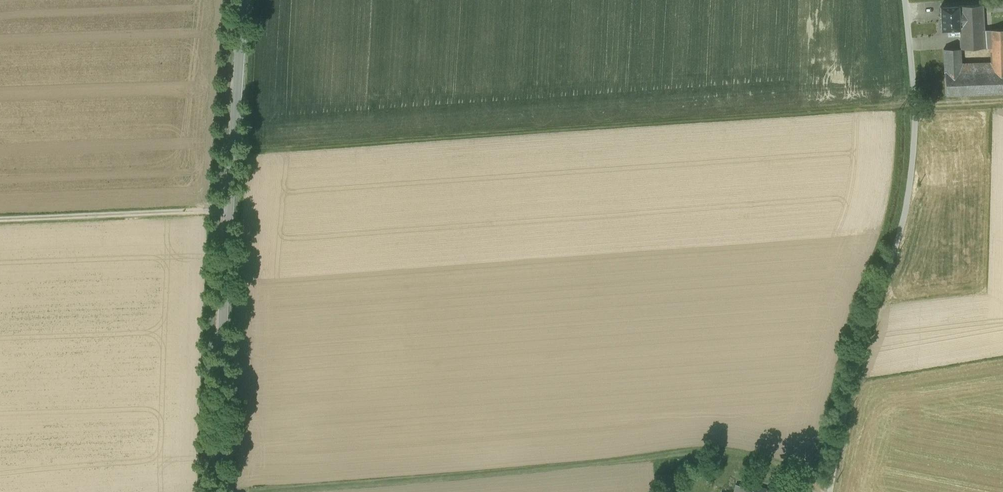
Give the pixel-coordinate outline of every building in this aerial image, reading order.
[(988,12),(1002,11),(1002,1),(1001,1),(1001,4),(987,5),(988,12)] [(960,49),(986,48),(985,30),(984,30),(982,5),(958,6),(959,30),(960,35),(960,49)] [(940,7),(941,31),(949,30),(959,30),(958,6),(940,7)] [(992,30),(993,48),(993,64),(993,71),(968,72),(970,95),(1002,93),(1002,30),(992,30)] [(961,65),(960,49),(943,49),(946,96),(963,95),(961,72),(961,65)] [(993,71),(993,64),(961,65),(961,72),(963,95),(970,95),(968,72),(993,71)]
